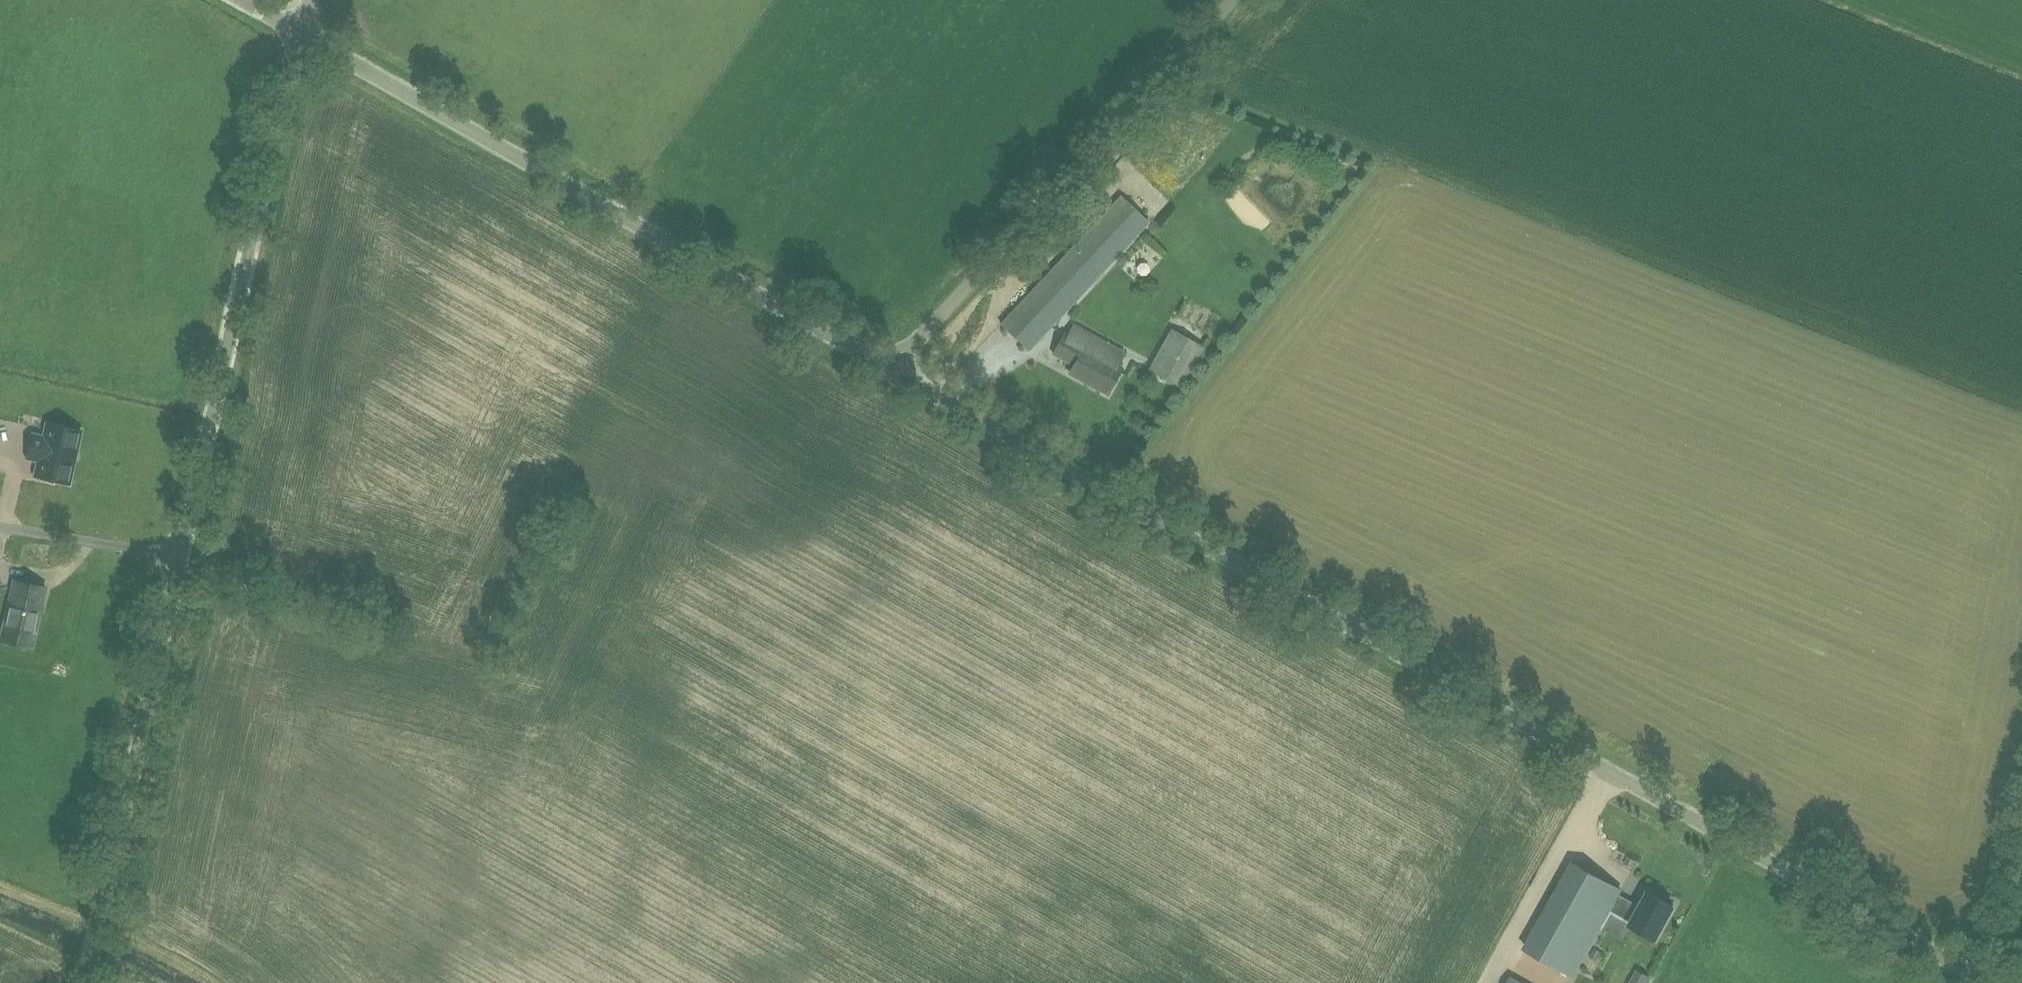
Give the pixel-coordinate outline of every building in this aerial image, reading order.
[(1030,351),(1150,223),(1122,197),(1002,325),(1030,351)] [(1035,257),(1044,266),(1058,253),(1049,243),(1035,257)] [(1119,365),(1126,352),(1073,324),(1066,338),(1064,337),(1054,357),(1075,368),(1071,376),(1110,396),(1120,377),(1118,376),(1123,368),(1119,365)] [(1182,389),(1205,349),(1173,331),(1151,371),(1182,389)] [(45,424),(42,439),(30,436),(25,461),(37,464),(34,478),(68,485),(79,432),(45,424)] [(33,649),(46,589),(14,583),(2,642),(33,649)] [(1641,905),(1619,892),(1621,888),(1574,862),(1526,947),(1573,973),(1610,908),(1632,921),(1630,924),(1655,938),(1674,906),(1649,891),(1641,905)] [(1511,975),(1506,982),(1525,982),(1511,975)]
